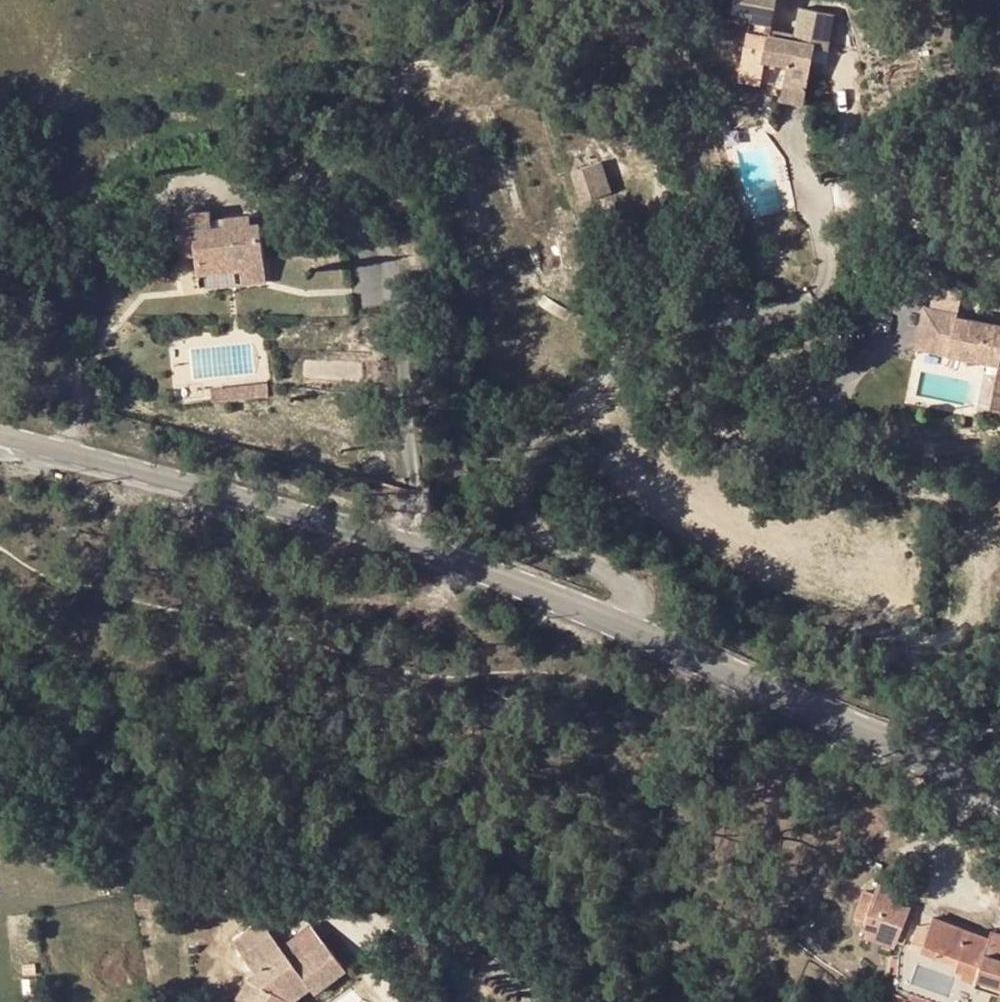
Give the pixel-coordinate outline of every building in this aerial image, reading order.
[(808,92),(816,50),(827,52),(832,17),(800,10),(798,30),(796,43),(770,39),(772,27),(775,0),(735,0),(733,12),(751,16),(741,66),(763,69),(765,63),(775,64),(789,68),(784,87),(808,92)] [(796,43),(798,30),(772,27),(770,39),(796,43)] [(763,72),(773,74),(775,64),(765,63),(763,69),(763,72)] [(763,69),(741,66),(738,83),(759,87),(763,72),(763,69)] [(781,102),(805,106),(808,92),(784,87),(781,102)] [(571,173),(582,203),(610,191),(601,162),(571,173)] [(261,216),(227,219),(228,227),(213,227),(212,220),(210,212),(178,216),(182,258),(198,258),(200,277),(243,273),(242,261),(265,260),(261,216)] [(228,227),(227,219),(212,220),(213,227),(228,227)] [(244,290),(267,288),(265,260),(242,261),(243,273),(244,290)] [(959,347),(957,358),(999,365),(999,327),(966,321),(967,318),(934,312),(928,341),(959,347)] [(928,341),(926,353),(957,358),(959,347),(928,341)] [(220,403),(221,413),(270,411),(269,400),(220,403)] [(893,891),(879,886),(861,931),(894,945),(908,912),(889,904),(893,891)] [(241,953),(270,934),(262,922),(232,941),(241,953)] [(957,978),(964,981),(961,988),(976,993),(977,988),(999,995),(999,994),(999,962),(985,957),(991,944),(936,922),(929,939),(919,935),(912,953),(941,963),(942,958),(961,965),(957,978)] [(243,980),(235,995),(245,1001),(244,1001),(277,1001),(278,999),(286,1001),(290,1001),(300,996),(337,971),(322,947),(290,967),(270,934),(241,953),(253,972),(243,980)] [(941,963),(912,953),(909,959),(957,978),(961,965),(942,958),(941,963)] [(300,996),(304,1001),(306,1001),(343,979),(337,971),(300,996)]
